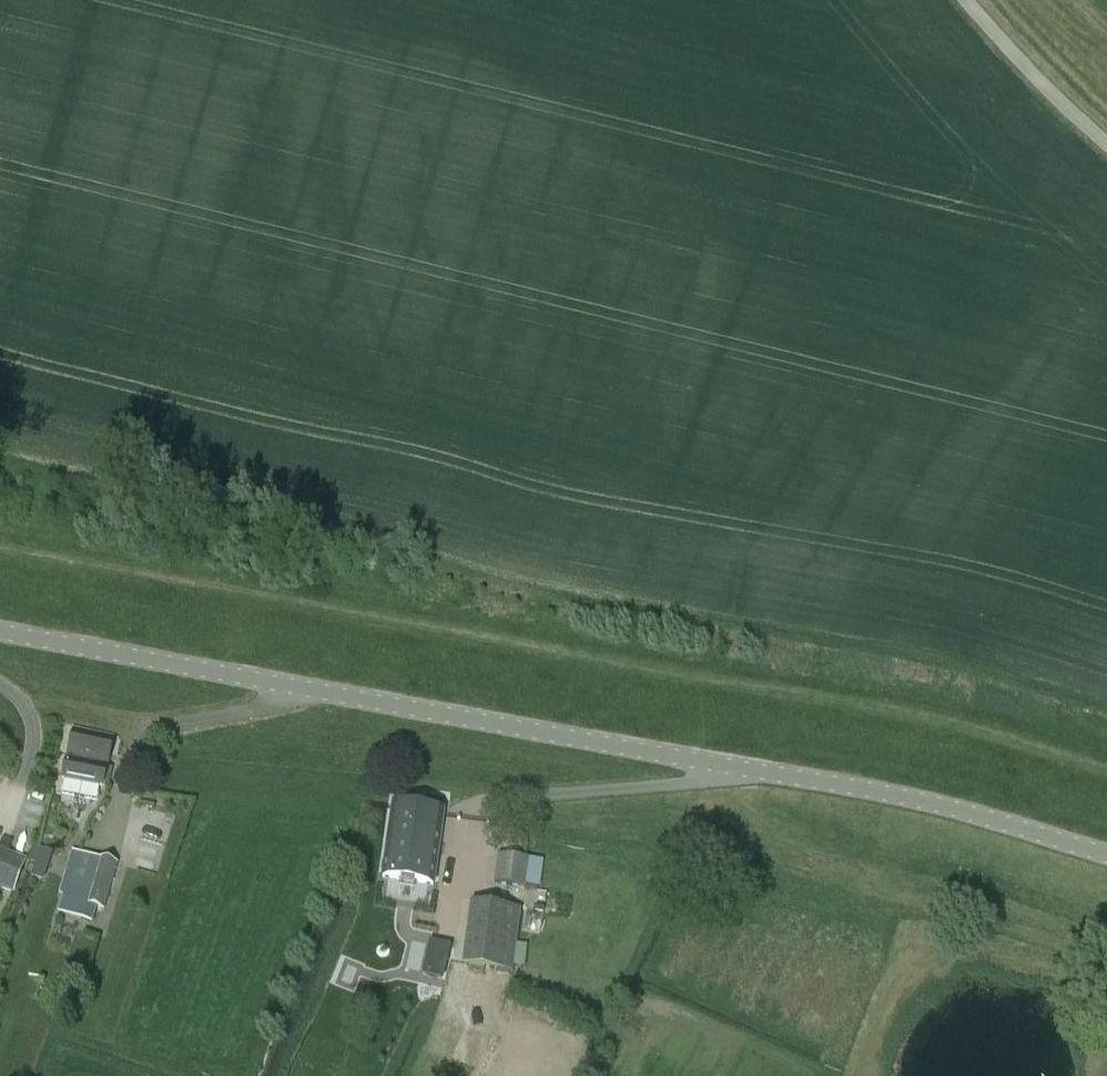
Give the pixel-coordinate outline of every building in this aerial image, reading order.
[(64,781),(62,793),(98,801),(100,787),(103,788),(113,737),(71,728),(60,781),(64,781)] [(395,805),(385,879),(433,886),(443,812),(395,805)] [(80,920),(93,924),(97,909),(104,911),(119,864),(102,859),(72,851),(59,895),(63,897),(62,898),(85,905),(80,920)] [(11,856),(0,852),(0,887),(3,889),(16,858),(11,856)] [(528,859),(497,855),(493,885),(524,889),(528,859)] [(471,902),(462,967),(512,973),(520,910),(471,902)] [(432,940),(424,974),(442,978),(449,944),(432,940)]
